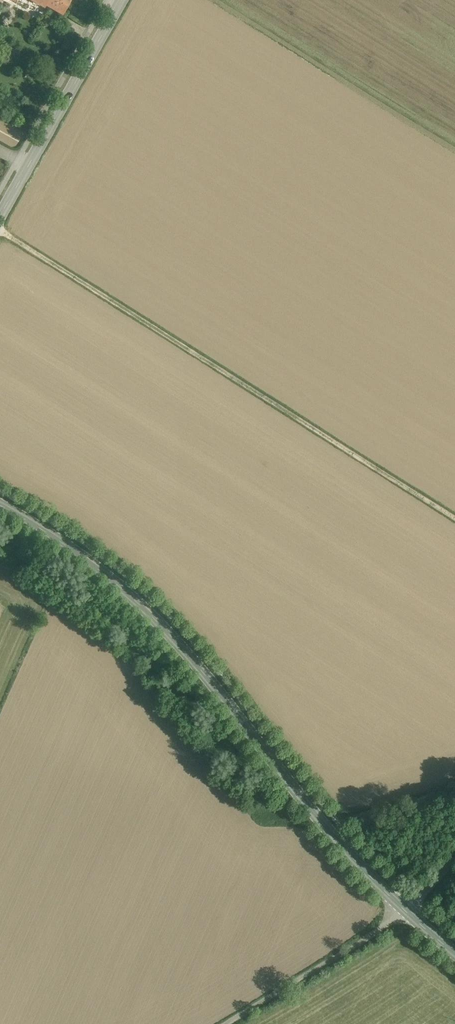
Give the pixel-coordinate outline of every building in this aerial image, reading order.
[(48,3),(56,8),(55,10),(63,14),(71,0),(49,0),(48,3)]
